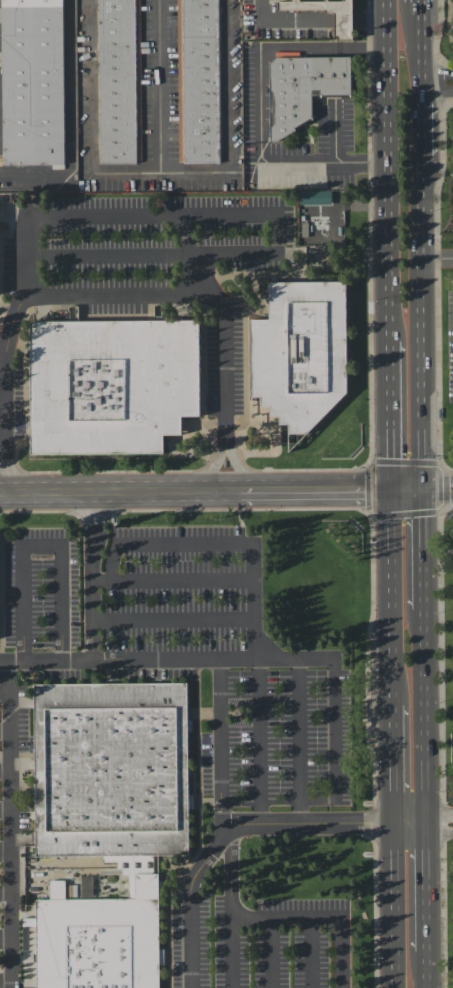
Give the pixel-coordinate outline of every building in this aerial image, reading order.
[(2,165),(0,0),(61,0),(63,164),(2,165)] [(98,163),(97,0),(139,0),(140,162),(98,163)] [(178,163),(176,0),(217,0),(219,162),(178,163)] [(276,10),(276,0),(295,0),(351,0),(351,38),(333,38),(333,10),(276,10)] [(282,60),(276,67),(276,84),(272,84),(272,100),(276,100),(276,127),(278,127),(278,145),(284,145),(320,123),(322,122),(321,98),(328,98),(329,101),(358,100),(360,99),(359,59),(282,60)] [(298,191),(330,190),(330,203),(298,204),(298,191)] [(277,286),(278,323),(259,323),(260,401),(270,401),(270,410),(278,410),(278,419),(288,419),(288,429),(297,429),(297,456),(352,397),(352,285),(277,286)] [(31,460),(164,459),(164,440),(183,440),(182,422),(201,422),(200,325),(29,327),(31,460)] [(195,688),(195,724),(197,724),(199,726),(201,727),(201,735),(200,737),(198,737),(196,738),(197,860),(42,860),(40,690),(195,688)] [(43,922),(29,922),(29,931),(43,931),(43,987),(166,987),(165,877),(135,878),(136,902),(124,903),(124,878),(72,878),(72,884),(57,885),(57,903),(43,903),(43,922)]
